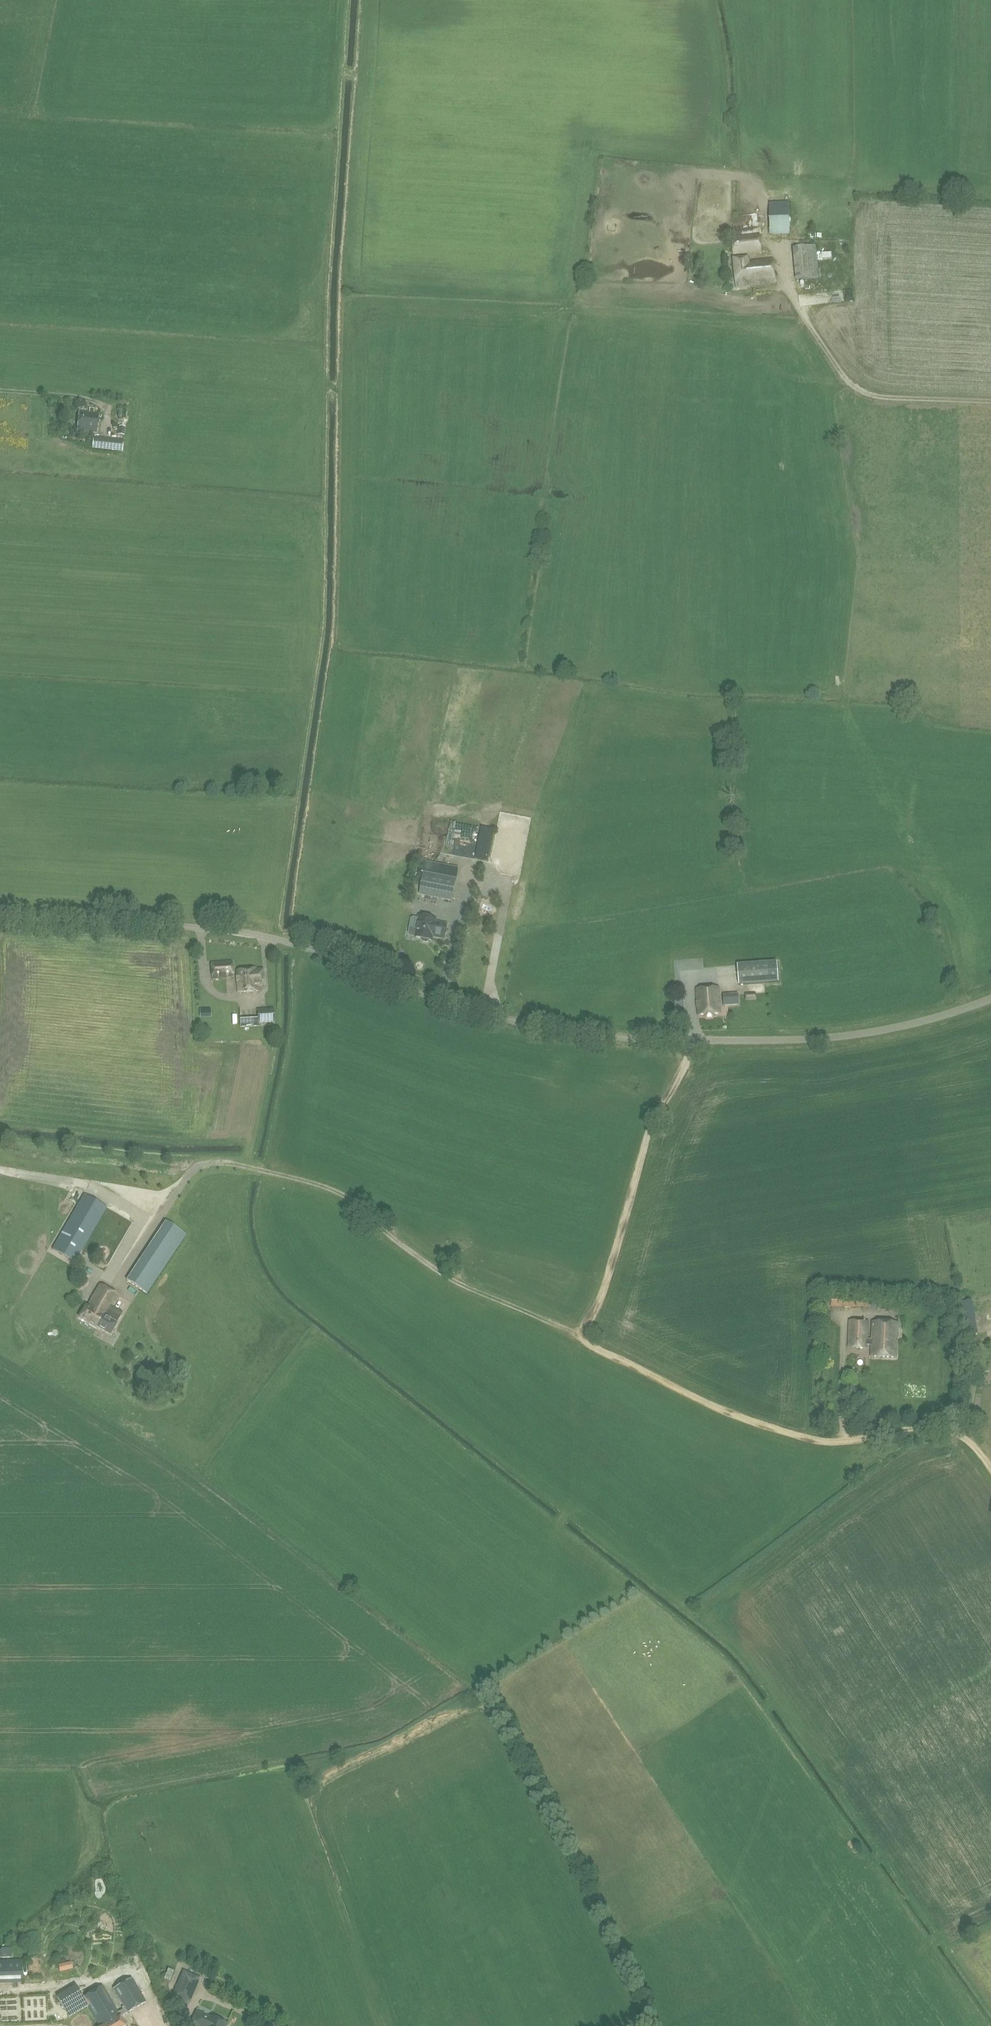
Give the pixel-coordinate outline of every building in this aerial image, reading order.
[(769,204),(770,235),(789,234),(788,203),(769,204)] [(753,221),(753,209),(733,209),(733,220),(753,221)] [(759,234),(730,237),(732,255),(761,252),(759,234)] [(791,251),(795,283),(819,280),(815,248),(791,251)] [(838,260),(846,260),(846,250),(838,250),(838,260)] [(772,258),(748,261),(748,257),(733,259),(736,287),(775,282),(772,258)] [(77,431),(97,433),(99,414),(94,414),(94,409),(89,409),(89,413),(79,412),(77,431)] [(123,442),(94,439),(93,449),(122,452),(123,442)] [(424,867),(436,869),(438,860),(425,858),(424,867)] [(452,901),(456,879),(424,873),(420,895),(426,896),(426,899),(430,900),(431,897),(452,901)] [(419,916),(414,938),(421,939),(421,940),(423,942),(427,943),(429,941),(430,941),(433,942),(434,938),(445,940),(448,924),(437,922),(437,919),(419,916)] [(212,979),(233,977),(232,961),(211,963),(212,979)] [(737,965),(739,985),(779,983),(777,963),(737,965)] [(257,970),(257,968),(236,970),(237,992),(258,991),(258,985),(264,985),(263,970),(257,970)] [(698,1015),(720,1014),(718,988),(697,989),(698,1015)] [(738,1005),(737,994),(723,995),(724,1006),(738,1005)] [(275,1017),(274,1008),(257,1009),(258,1018),(258,1023),(275,1022),(275,1017)] [(75,1262),(107,1207),(84,1194),(52,1249),(75,1262)] [(165,1222),(126,1280),(146,1293),(185,1235),(165,1222)] [(69,1277),(65,1285),(72,1288),(75,1280),(69,1277)] [(107,1318),(106,1318),(119,1296),(100,1284),(87,1307),(85,1306),(79,1317),(96,1327),(102,1316),(107,1318)] [(117,1324),(107,1318),(102,1316),(96,1327),(110,1335),(117,1324)] [(978,1333),(975,1317),(964,1319),(967,1335),(978,1333)] [(849,1321),(849,1348),(866,1349),(867,1345),(872,1345),(871,1357),(896,1358),(898,1323),(873,1322),(872,1340),(867,1339),(868,1322),(849,1321)] [(102,1959),(93,1963),(95,1968),(104,1964),(102,1959)] [(0,1969),(0,1979),(18,1978),(17,1968),(0,1969)] [(172,1998),(189,2005),(195,1991),(188,1988),(193,1975),(184,1971),(172,1998)] [(83,1996),(89,2005),(101,2025),(123,2025),(126,2024),(121,2015),(146,2000),(131,1976),(113,1987),(125,2007),(118,2011),(102,1984),(83,1996)] [(83,2003),(71,1981),(50,1992),(48,1988),(0,2015),(0,2025),(41,2025),(83,2003)] [(228,2024),(211,2016),(211,2017),(197,2010),(191,2024),(195,2025),(227,2025),(228,2024)]
